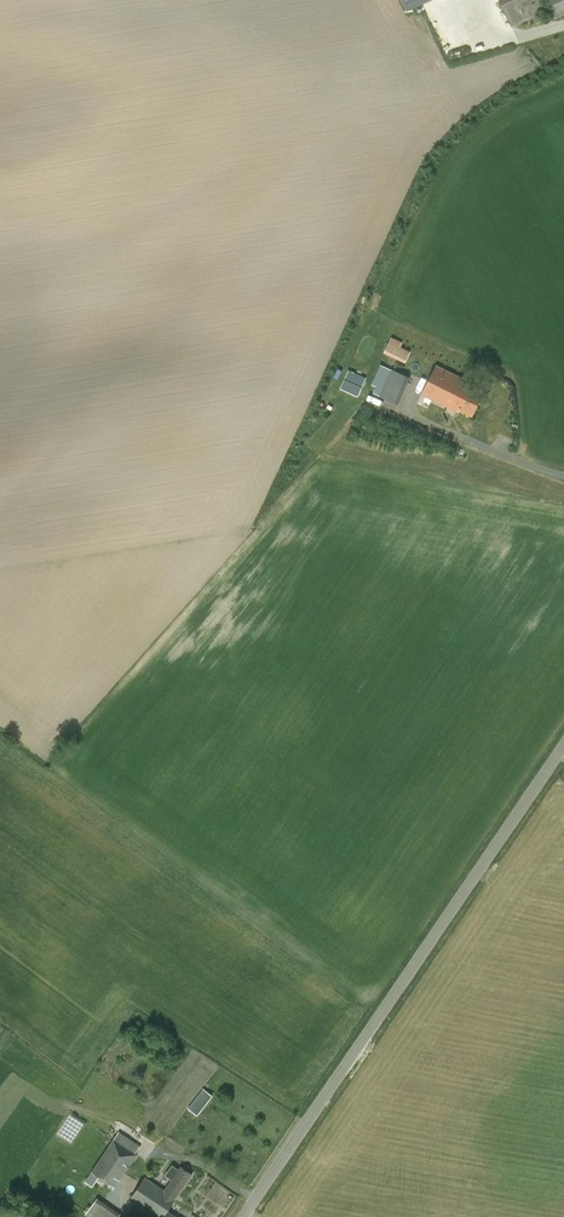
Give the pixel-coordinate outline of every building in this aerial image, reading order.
[(429,0),(401,0),(406,11),(429,0)] [(546,12),(540,0),(499,0),(498,0),(512,28),(546,12)] [(555,19),(563,15),(563,0),(546,0),(555,19)] [(366,363),(376,341),(364,335),(354,357),(366,363)] [(384,352),(405,363),(411,351),(400,346),(402,342),(391,337),(384,352)] [(376,390),(381,393),(379,397),(399,405),(410,378),(380,364),(375,377),(380,380),(378,386),(376,390)] [(484,393),(471,386),(471,385),(468,384),(469,382),(436,365),(421,395),(457,412),(458,410),(459,411),(459,410),(472,416),(484,393)] [(366,378),(349,370),(344,379),(362,387),(366,378)] [(197,1115),(213,1095),(203,1088),(188,1108),(197,1115)] [(119,1132),(91,1171),(85,1181),(92,1186),(99,1176),(115,1187),(138,1155),(136,1154),(141,1146),(119,1132)] [(145,1177),(137,1190),(167,1211),(192,1174),(181,1166),(165,1190),(145,1177)] [(137,1190),(128,1203),(148,1216),(177,1216),(167,1211),(137,1190)] [(121,1213),(96,1199),(86,1216),(88,1216),(119,1216),(121,1213)]
